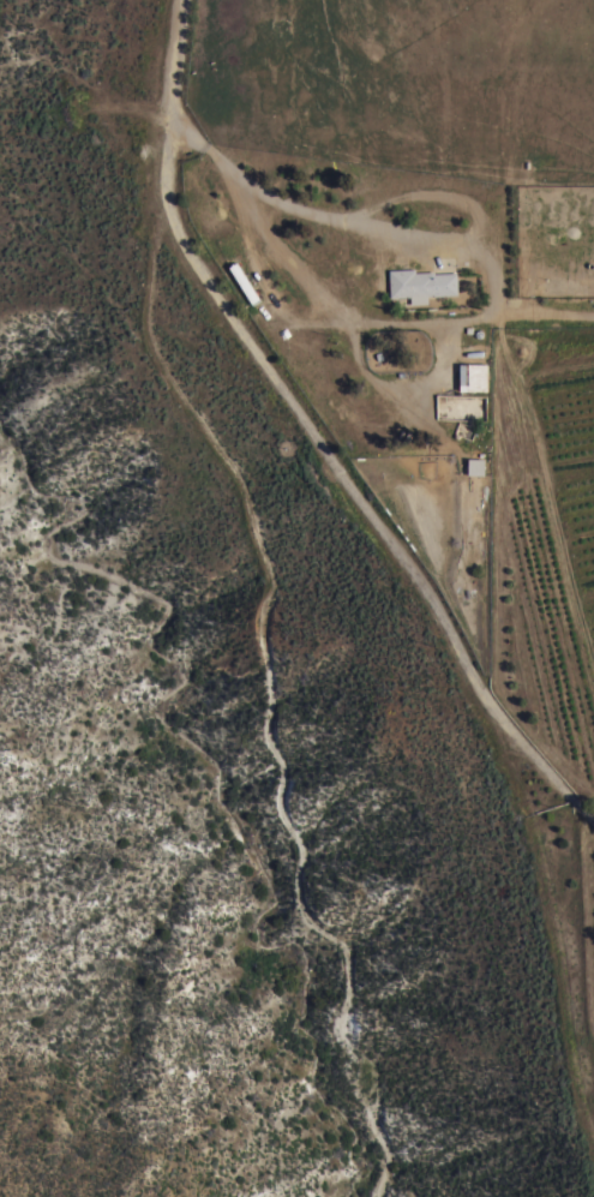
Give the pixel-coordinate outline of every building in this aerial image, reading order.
[(389,271),(416,270),(416,274),(434,273),(436,275),(457,274),(457,297),(428,297),(428,305),(410,306),(410,298),(395,298),(395,299),(392,299),(390,299),(389,271)] [(460,391),(460,365),(488,365),(488,393),(460,391)] [(469,460),(485,460),(485,477),(468,477),(469,460)]
